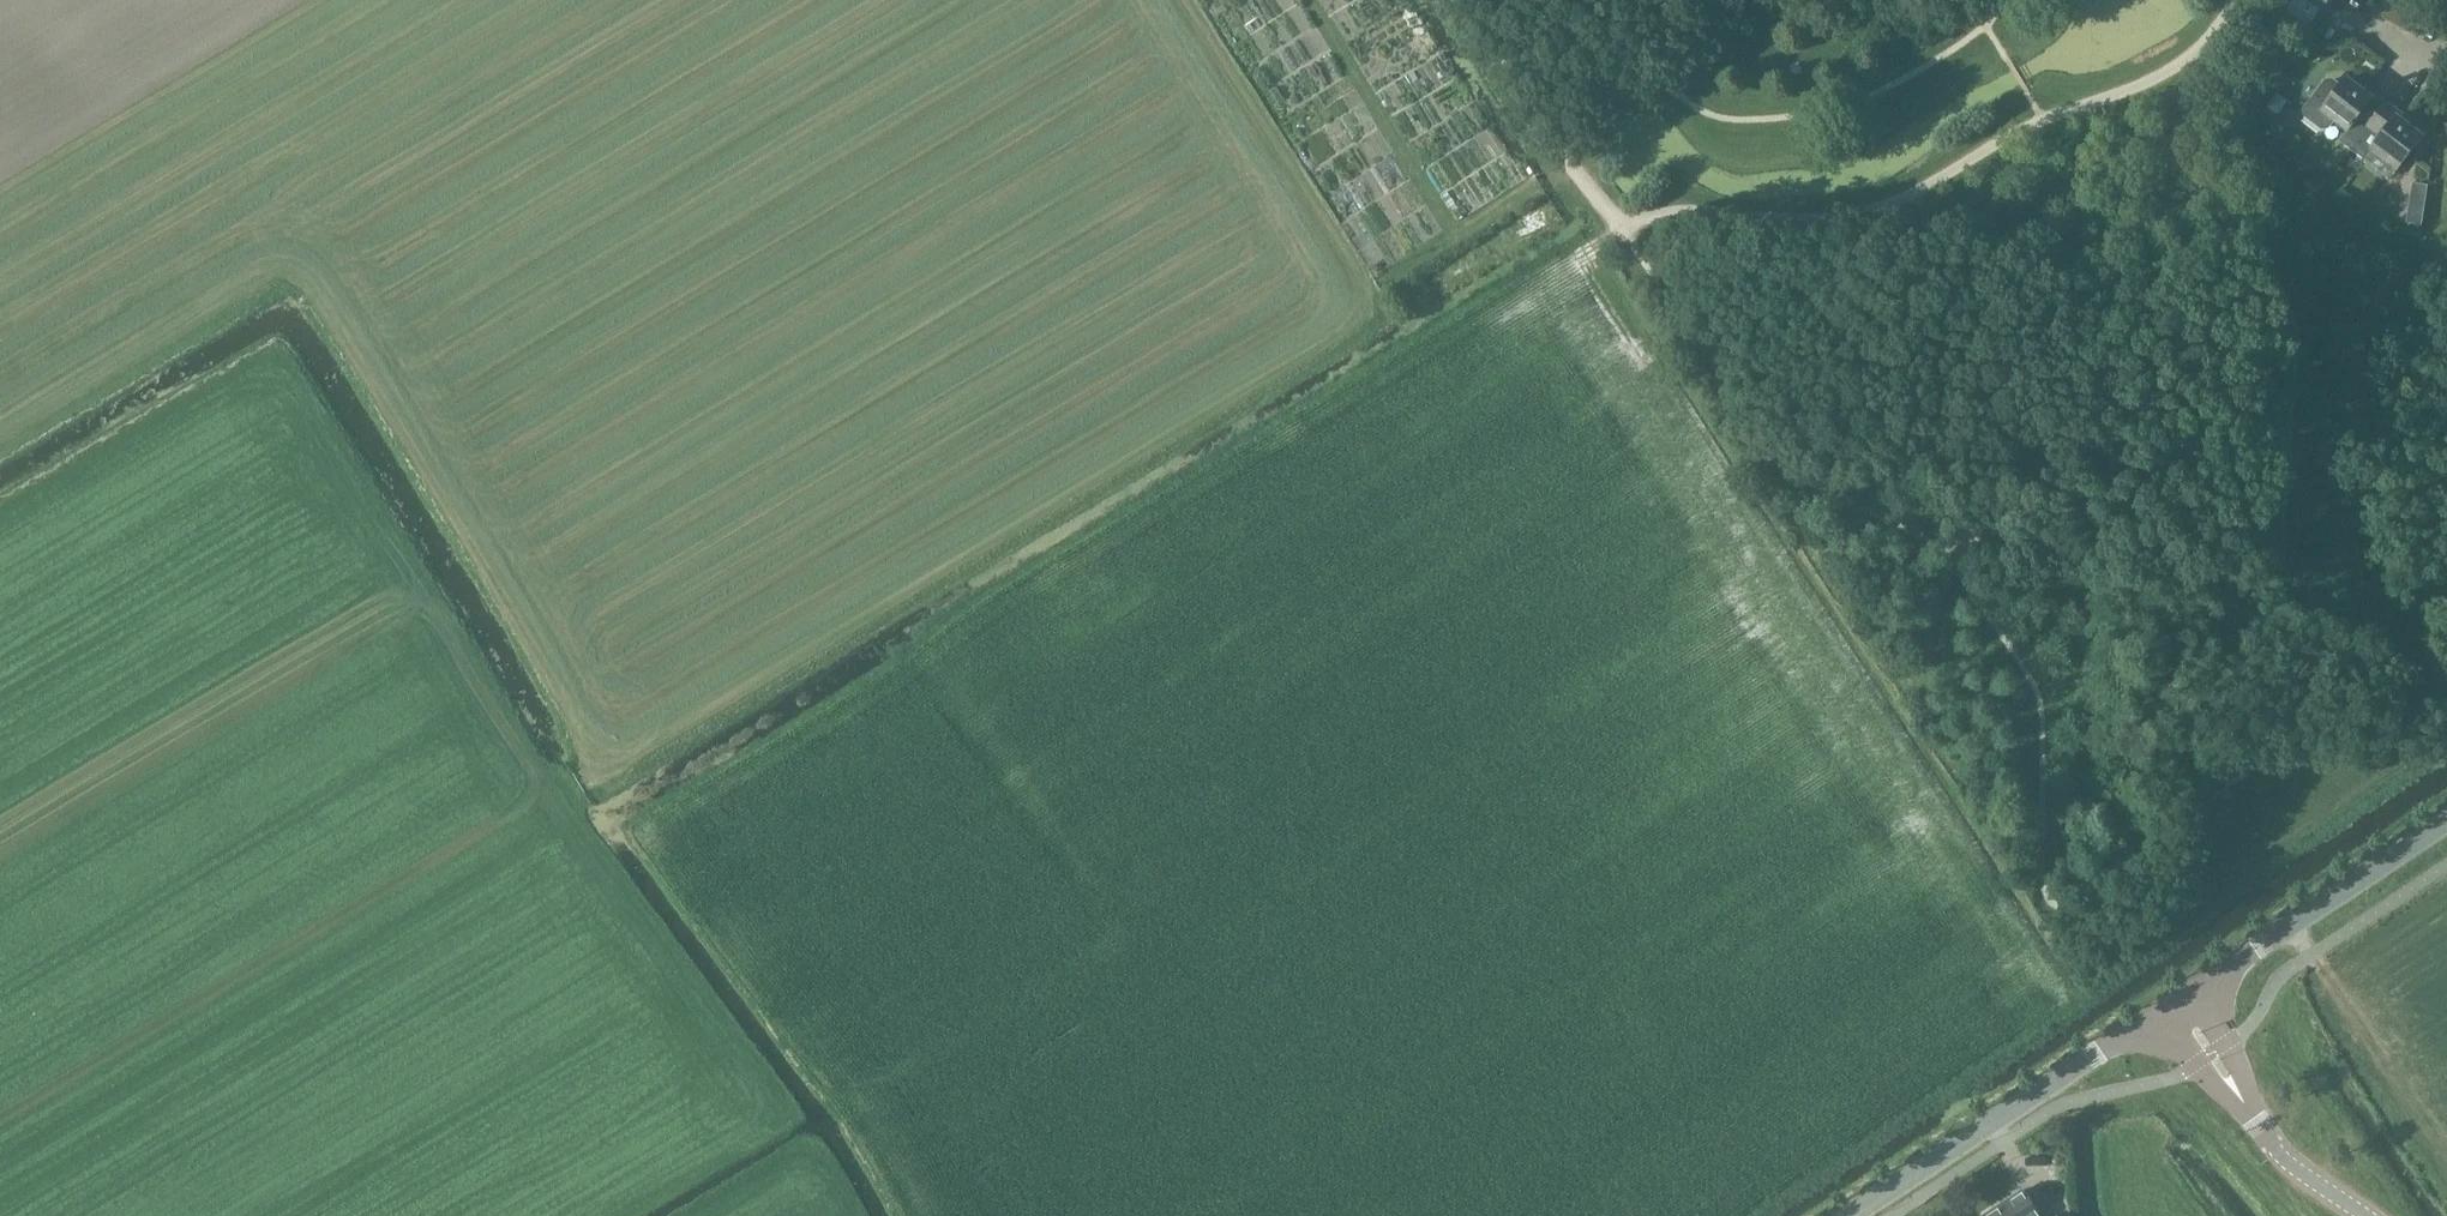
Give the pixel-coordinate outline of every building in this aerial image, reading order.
[(1272,14),(1293,15),(1293,0),(1273,0),(1272,14)] [(2288,13),(2310,25),(2320,8),(2305,0),(2296,0),(2288,13)] [(2341,13),(2348,0),(2318,0),(2341,13)] [(2365,9),(2370,0),(2349,0),(2365,9)] [(2342,144),(2353,153),(2388,107),(2376,98),(2373,102),(2349,82),(2343,90),(2334,83),(2329,84),(2307,112),(2308,118),(2317,125),(2322,124),(2328,117),(2349,134),(2342,144)] [(2401,118),(2388,107),(2353,153),(2367,164),(2375,153),(2399,172),(2424,141),(2398,121),(2401,118)] [(2282,118),(2271,119),(2274,140),(2284,139),(2282,118)] [(1438,173),(1455,167),(1444,141),(1428,147),(1438,173)] [(2408,207),(2406,223),(2422,226),(2424,210),(2408,207)] [(1983,1215),(2039,1215),(2023,1190),(1983,1215)]
